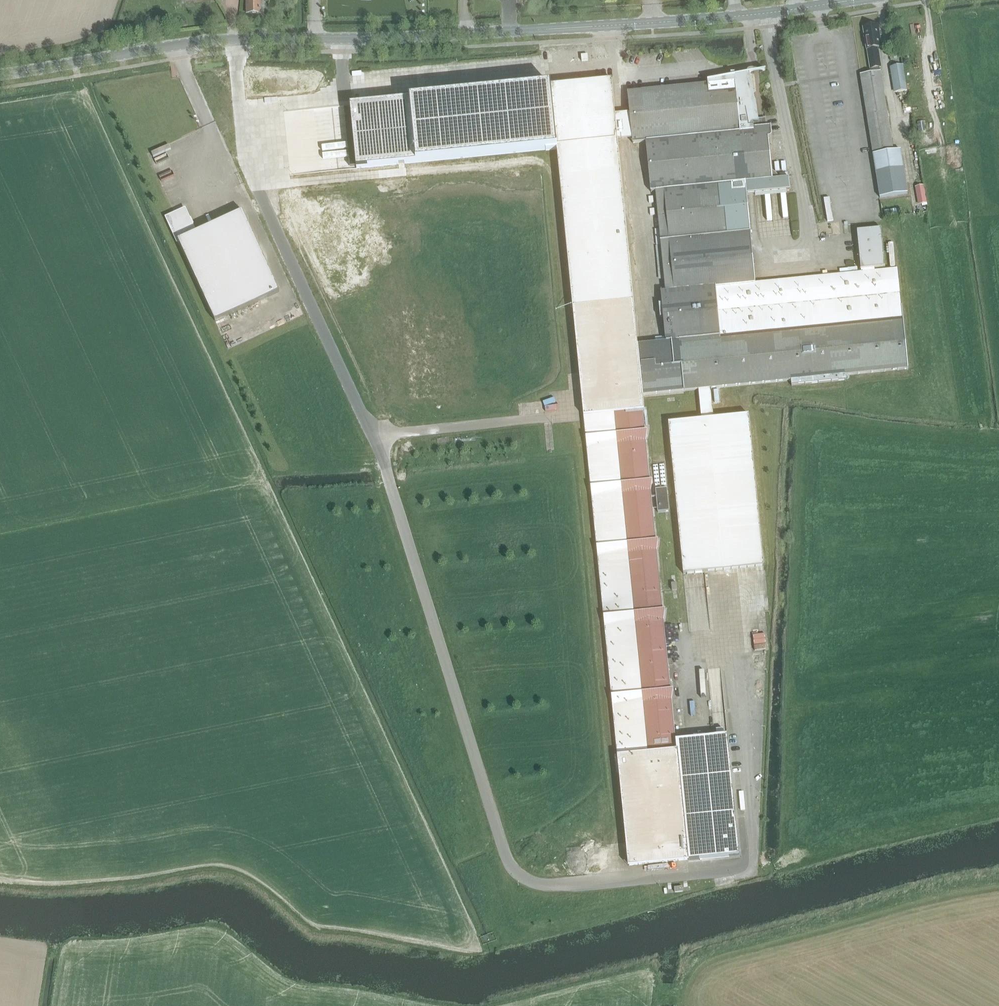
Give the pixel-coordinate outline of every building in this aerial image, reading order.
[(261,14),(260,0),(247,0),(247,14),(261,14)] [(881,68),(877,48),(881,47),(877,25),(862,27),(866,50),(867,50),(870,73),(860,75),(873,154),(880,198),(907,193),(900,150),(893,151),(879,68),(881,68)] [(894,93),(907,91),(905,83),(906,83),(903,65),(902,65),(889,67),(894,93)] [(552,85),(350,105),(356,168),(545,150),(546,151),(558,149),(583,398),(583,402),(608,652),(626,844),(629,865),(687,860),(688,859),(688,861),(739,856),(727,735),(714,737),(675,740),(671,700),(673,689),(670,689),(666,652),(664,625),(663,620),(665,610),(662,610),(656,550),(658,540),(655,540),(650,491),(652,480),(649,481),(646,441),(647,431),(645,431),(642,399),(642,395),(698,390),(702,420),(668,423),(683,574),(764,566),(749,415),(713,418),(711,389),(791,381),(791,386),(845,381),(845,376),(908,369),(898,269),(875,271),(874,268),(885,267),(881,228),(856,230),(860,272),(755,283),(747,195),(790,191),(789,177),(778,179),(777,174),(773,171),(772,171),(768,138),(770,138),(772,136),(771,126),(767,126),(766,121),(753,123),(752,119),(748,74),(754,73),(759,72),(766,71),(765,70),(759,72),(754,72),(748,73),(707,81),(708,84),(641,91),(629,93),(629,92),(628,92),(628,93),(629,112),(632,137),(633,143),(634,143),(646,142),(651,191),(651,192),(652,192),(655,191),(665,292),(661,292),(662,305),(659,305),(660,319),(663,318),(665,343),(636,345),(635,328),(616,139),(613,114),(610,80),(552,86),(552,85)] [(916,197),(925,195),(924,185),(915,187),(916,197)] [(196,233),(192,224),(193,224),(191,219),(190,220),(185,210),(167,218),(167,217),(166,217),(178,243),(179,242),(216,322),(280,293),(243,212),(196,233)] [(655,490),(658,512),(669,511),(667,489),(655,490)] [(754,634),(755,645),(766,644),(766,634),(754,634)]
